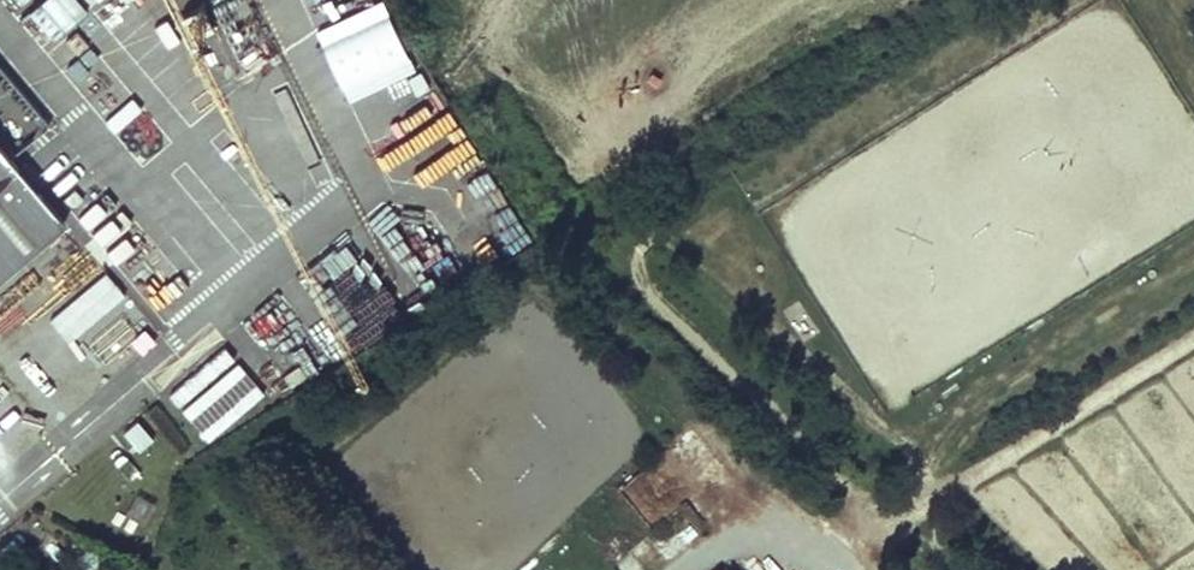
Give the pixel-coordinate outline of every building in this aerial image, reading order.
[(14,15),(40,44),(89,0),(32,0),(14,15)] [(62,222),(31,185),(0,149),(0,276),(62,222)] [(45,316),(102,269),(83,246),(26,293),(45,316)] [(205,385),(208,390),(182,406),(198,434),(261,397),(242,363),(205,385)]
